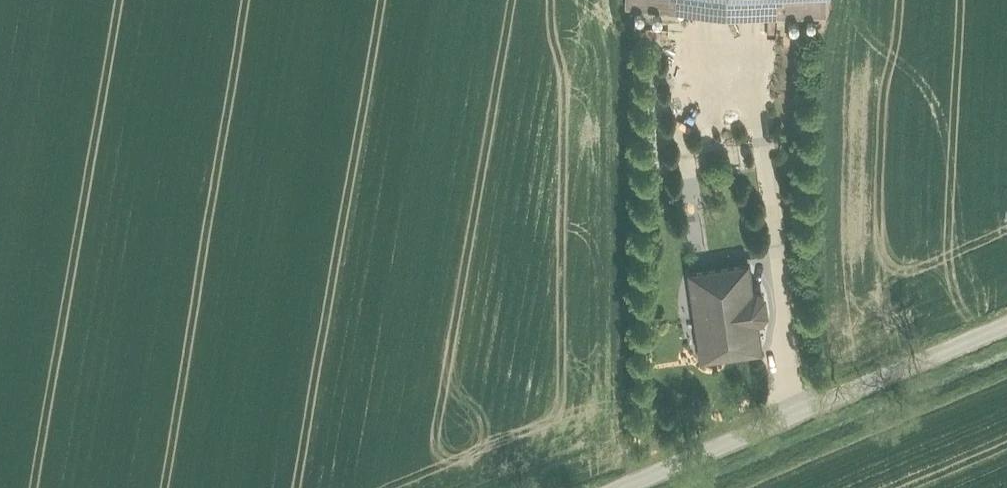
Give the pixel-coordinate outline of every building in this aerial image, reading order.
[(625,9),(823,17),(824,0),(626,0),(625,9)] [(685,270),(696,355),(758,346),(746,261),(685,270)]
